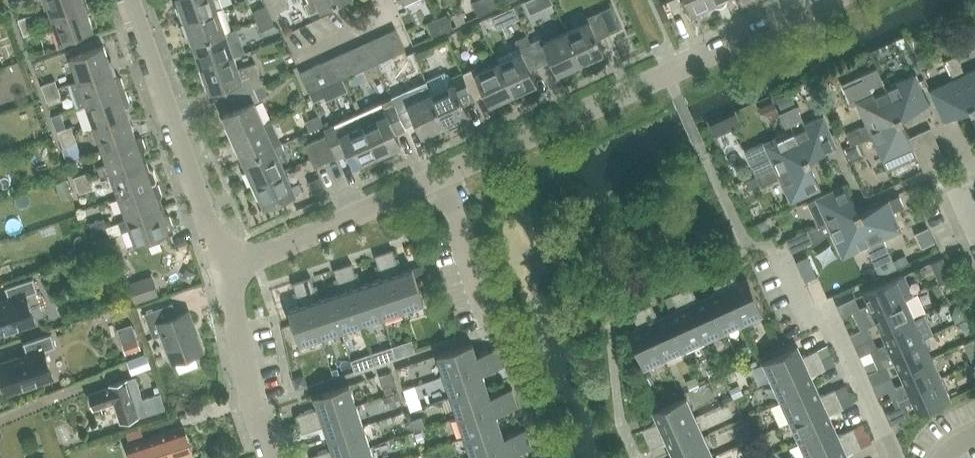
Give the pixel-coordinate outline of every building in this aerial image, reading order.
[(86,5),(84,0),(47,0),(52,16),(86,5)] [(218,8),(223,6),(221,0),(179,0),(186,20),(218,8)] [(272,3),(277,13),(290,7),(287,0),(279,0),(272,3)] [(309,2),(305,4),(309,14),(340,0),(308,0),(309,2)] [(483,0),(481,0),(473,3),(479,16),(489,12),(483,0)] [(489,12),(498,7),(495,0),(483,0),(489,12)] [(715,6),(712,0),(682,0),(687,11),(692,9),(693,12),(707,6),(708,9),(715,6)] [(86,5),(52,16),(61,40),(94,28),(86,5)] [(258,21),(271,15),(266,5),(253,11),(258,21)] [(590,22),(567,32),(581,63),(604,53),(598,39),(621,28),(611,6),(588,17),(590,22)] [(186,20),(181,24),(184,33),(190,33),(194,43),(226,32),(218,8),(186,20)] [(12,34),(9,12),(0,14),(0,35),(12,34)] [(22,27),(35,22),(32,14),(19,19),(22,27)] [(271,15),(258,21),(262,30),(275,24),(271,15)] [(438,19),(444,32),(453,28),(447,15),(438,19)] [(444,32),(438,19),(428,23),(434,37),(444,32)] [(35,22),(22,27),(25,35),(38,30),(35,22)] [(202,66),(235,55),(246,51),(238,28),(226,32),(194,43),(202,66)] [(406,50),(397,29),(386,34),(396,55),(406,50)] [(531,43),(541,65),(552,60),(558,73),(581,63),(567,32),(545,42),(543,37),(531,43)] [(396,55),(386,34),(375,38),(385,60),(396,55)] [(516,41),(520,49),(498,59),(500,63),(511,89),(514,93),(523,89),(537,83),(530,69),(541,65),(531,43),(528,35),(516,41)] [(385,60),(375,38),(365,43),(374,64),(385,60)] [(374,64),(365,43),(354,48),(364,69),(374,64)] [(431,44),(422,48),(424,53),(429,55),(434,52),(431,44)] [(80,46),(68,50),(71,57),(83,53),(80,46)] [(79,81),(113,69),(104,46),(83,53),(71,57),(79,81)] [(364,69),(354,48),(343,53),(353,74),(364,69)] [(924,51),(915,54),(919,66),(927,64),(924,51)] [(353,74),(343,53),(333,57),(343,79),(353,74)] [(233,97),(264,83),(256,62),(239,68),(235,55),(202,66),(211,90),(227,85),(229,89),(233,97)] [(957,55),(945,60),(949,70),(961,65),(957,55)] [(343,79),(333,57),(322,62),(332,83),(343,79)] [(332,83),(322,62),(312,67),(321,88),(332,83)] [(471,89),(474,95),(485,90),(491,103),(514,93),(511,89),(500,63),(477,72),(475,68),(464,73),(471,89)] [(944,120),(969,108),(971,103),(959,76),(965,74),(961,65),(949,70),(954,79),(930,90),(944,120)] [(321,88),(312,67),(301,72),(311,93),(321,88)] [(846,133),(851,145),(872,136),(869,130),(896,118),(898,114),(886,87),(885,87),(876,68),(861,75),(863,79),(844,87),(852,105),(857,103),(867,124),(846,133)] [(87,103),(121,91),(126,89),(122,78),(119,76),(116,77),(113,69),(79,81),(82,89),(87,103)] [(959,76),(971,103),(974,104),(974,69),(965,74),(959,76)] [(431,92),(445,124),(447,123),(448,125),(451,127),(459,123),(460,120),(459,118),(469,113),(463,100),(474,95),(471,89),(464,73),(452,78),(450,73),(445,71),(426,80),(431,92)] [(886,87),(898,114),(903,115),(928,104),(915,74),(886,87)] [(45,93),(59,88),(56,80),(43,85),(45,93)] [(265,122),(255,100),(269,94),(266,89),(264,83),(233,97),(237,107),(224,114),(234,137),(265,122)] [(59,88),(45,93),(48,100),(61,95),(59,88)] [(95,126),(129,114),(126,107),(129,106),(131,103),(126,89),(121,91),(87,103),(95,126)] [(790,91),(777,97),(782,109),(795,104),(790,91)] [(445,124),(431,92),(410,102),(408,97),(395,103),(405,126),(417,120),(423,134),(445,124)] [(359,112),(381,160),(398,152),(396,147),(402,144),(396,130),(405,126),(395,103),(392,97),(361,111),(359,112)] [(357,100),(353,101),(358,112),(359,112),(361,111),(361,110),(357,100)] [(774,101),(759,107),(761,111),(769,116),(779,111),(774,101)] [(779,113),(783,122),(788,131),(794,129),(805,155),(811,157),(836,146),(823,116),(805,124),(796,105),(779,113)] [(324,127),(327,133),(337,156),(349,151),(355,165),(361,162),(363,168),(381,160),(359,112),(358,112),(324,127)] [(103,149),(137,137),(129,114),(95,126),(103,149)] [(306,120),(311,130),(324,124),(319,114),(306,120)] [(869,130),(872,136),(888,170),(918,157),(914,148),(936,138),(931,127),(909,137),(901,120),(896,118),(869,130)] [(244,159),(282,142),(272,119),(265,122),(234,137),(244,159)] [(727,130),(721,119),(710,124),(715,135),(727,130)] [(62,138),(75,134),(72,126),(59,130),(62,138)] [(37,132),(40,144),(57,140),(53,128),(37,132)] [(805,155),(794,129),(788,131),(764,142),(772,160),(775,166),(777,172),(804,160),(805,155)] [(316,138),(326,161),(337,156),(327,133),(316,138)] [(75,134),(62,138),(64,146),(77,142),(75,134)] [(103,149),(107,162),(97,165),(101,175),(111,172),(145,160),(142,152),(145,151),(147,148),(143,138),(140,136),(137,137),(103,149)] [(326,161),(316,138),(305,143),(315,166),(326,161)] [(254,182),(286,168),(279,152),(285,149),(282,142),(244,159),(254,182)] [(856,145),(847,149),(851,159),(856,156),(858,151),(856,145)] [(147,168),(145,160),(111,172),(119,195),(155,182),(157,179),(154,169),(150,167),(147,168)] [(772,160),(753,168),(756,174),(766,170),(775,166),(772,160)] [(809,162),(804,160),(777,172),(775,166),(766,170),(771,182),(780,177),(791,201),(821,187),(809,162)] [(286,168),(254,182),(264,205),(296,191),(286,168)] [(761,186),(771,182),(766,170),(756,174),(760,183),(761,186)] [(78,184),(91,180),(88,172),(75,176),(78,184)] [(756,174),(746,179),(750,188),(760,183),(756,174)] [(65,179),(56,183),(59,191),(68,187),(65,179)] [(91,180),(78,184),(80,192),(93,188),(91,180)] [(127,218),(160,206),(158,198),(161,197),(163,194),(159,184),(155,182),(119,195),(127,218)] [(807,201),(818,225),(817,225),(823,237),(832,233),(829,227),(856,215),(858,210),(846,184),(807,201)] [(860,217),(872,243),(866,245),(879,274),(896,267),(883,238),(902,230),(893,211),(904,206),(899,195),(862,211),(860,217)] [(163,215),(160,206),(127,218),(127,219),(131,228),(135,242),(145,239),(146,243),(149,245),(160,241),(161,238),(160,233),(172,229),(174,226),(170,215),(166,214),(163,215)] [(856,215),(829,227),(832,233),(843,256),(866,245),(872,243),(860,217),(856,215)] [(93,230),(107,226),(104,218),(91,222),(93,230)] [(127,219),(119,222),(122,231),(131,228),(127,219)] [(765,220),(757,223),(760,230),(768,226),(765,220)] [(813,241),(823,237),(817,225),(808,230),(813,241)] [(107,226),(93,230),(96,238),(109,234),(107,226)] [(786,240),(786,241),(791,251),(813,241),(807,230),(786,240)] [(393,249),(384,252),(403,309),(424,302),(412,267),(400,271),(393,249)] [(384,252),(375,255),(382,277),(370,281),(382,316),(403,309),(384,252)] [(904,254),(894,258),(897,266),(908,262),(904,254)] [(942,257),(933,261),(941,281),(949,277),(951,277),(942,257)] [(342,266),(362,322),(382,316),(370,281),(359,285),(352,262),(342,266)] [(329,295),(341,329),(362,322),(342,266),(333,268),(341,291),(329,295)] [(737,283),(730,268),(720,272),(743,321),(763,312),(748,279),(737,283)] [(723,330),(743,321),(720,272),(711,276),(718,292),(708,297),(723,330)] [(904,274),(863,293),(868,303),(852,310),(857,320),(906,298),(913,295),(904,274)] [(152,275),(130,282),(136,301),(158,294),(152,275)] [(301,279),(309,302),(321,336),(341,329),(329,295),(318,299),(311,276),(301,279)] [(34,322),(34,323),(36,323),(26,295),(37,291),(33,279),(34,279),(33,277),(5,287),(5,288),(6,288),(9,298),(7,299),(7,298),(6,298),(6,299),(0,301),(0,333),(34,322)] [(321,336),(309,302),(301,279),(293,282),(300,305),(287,308),(299,343),(321,336)] [(698,301),(691,286),(681,290),(703,339),(723,330),(708,297),(698,301)] [(684,348),(703,339),(681,290),(672,294),(679,310),(669,315),(684,348)] [(913,295),(906,298),(857,320),(861,330),(877,322),(881,332),(922,314),(913,295)] [(172,302),(144,312),(153,337),(163,333),(173,361),(202,350),(187,311),(177,315),(172,302)] [(651,303),(642,308),(664,357),(684,348),(669,315),(659,319),(651,303)] [(956,307),(953,314),(957,322),(959,321),(967,318),(962,305),(956,307)] [(664,357),(642,308),(632,312),(639,328),(629,333),(644,366),(664,357)] [(931,334),(922,314),(881,332),(886,343),(870,350),(871,351),(874,359),(923,337),(931,334)] [(967,318),(959,321),(964,331),(972,327),(967,318)] [(2,375),(0,376),(0,385),(2,391),(7,389),(8,393),(9,393),(9,392),(52,377),(53,379),(54,378),(44,350),(56,346),(52,334),(52,333),(23,342),(24,344),(24,343),(27,354),(26,354),(25,353),(24,353),(25,355),(17,357),(17,356),(16,356),(16,357),(0,363),(0,369),(2,375)] [(895,362),(899,372),(932,357),(923,337),(874,359),(879,369),(895,362)] [(138,338),(123,343),(126,352),(141,347),(138,338)] [(964,343),(972,362),(974,361),(974,338),(964,343)] [(472,343),(438,354),(445,375),(502,356),(499,347),(476,355),(472,343)] [(402,345),(394,348),(397,356),(405,354),(402,346),(402,345)] [(763,361),(773,381),(821,359),(817,349),(801,356),(796,346),(763,361)] [(393,351),(382,354),(384,361),(395,358),(393,351)] [(871,351),(860,356),(864,364),(874,359),(871,351)] [(146,353),(128,360),(133,373),(151,366),(146,353)] [(832,354),(821,359),(826,368),(836,364),(832,354)] [(482,373),(505,365),(502,356),(445,375),(452,396),(486,384),(482,373)] [(941,377),(932,357),(899,372),(904,382),(888,389),(892,399),(941,377)] [(826,368),(821,359),(773,381),(781,401),(815,386),(810,376),(826,368)] [(361,360),(353,363),(355,371),(364,368),(361,360)] [(305,375),(293,379),(296,390),(308,385),(305,375)] [(111,386),(88,394),(93,409),(113,402),(120,422),(165,408),(160,393),(143,398),(136,377),(110,386),(111,386)] [(941,377),(892,399),(897,408),(913,401),(917,412),(951,397),(941,377)] [(393,380),(382,383),(386,394),(396,390),(393,380)] [(687,382),(679,386),(682,392),(690,388),(687,382)] [(296,415),(299,424),(356,405),(349,384),(314,395),(319,407),(296,415)] [(452,396),(459,416),(516,397),(512,388),(490,396),(486,384),(452,396)] [(845,384),(835,389),(839,398),(850,393),(845,384)] [(739,385),(730,389),(734,398),(743,394),(739,385)] [(781,401),(790,420),(839,398),(835,389),(819,396),(815,386),(781,401)] [(397,392),(386,396),(389,406),(400,403),(397,392)] [(181,396),(170,400),(174,410),(185,407),(181,396)] [(658,422),(642,429),(646,438),(695,416),(686,396),(653,411),(658,422)] [(419,397),(408,401),(411,410),(422,406),(419,397)] [(459,416),(465,437),(500,425),(496,414),(519,406),(516,397),(459,416)] [(790,420),(799,440),(832,425),(828,415),(844,408),(839,398),(790,420)] [(356,405),(299,424),(302,432),(324,425),(328,437),(363,425),(356,405)] [(753,415),(743,418),(747,428),(756,424),(753,415)] [(704,436),(695,416),(646,438),(651,448),(666,441),(671,451),(704,436)] [(421,417),(411,420),(415,430),(424,427),(421,417)] [(363,425),(328,437),(332,448),(310,455),(311,457),(333,457),(370,446),(363,425)] [(472,457),(529,438),(526,429),(504,437),(500,425),(465,437),(472,457)] [(807,457),(812,457),(857,437),(853,428),(837,435),(832,425),(799,440),(807,457)] [(129,445),(133,457),(180,457),(180,456),(193,452),(184,427),(168,433),(152,438),(129,445)] [(456,430),(429,431),(430,447),(457,445),(456,430)] [(422,431),(415,433),(418,442),(425,440),(422,431)] [(704,436),(671,451),(674,457),(708,457),(713,455),(704,436)] [(846,454),(861,447),(857,437),(812,457),(847,457),(846,454)] [(472,457),(473,457),(511,457),(510,455),(532,447),(529,438),(472,457)] [(768,442),(760,446),(764,455),(772,452),(768,442)] [(370,446),(333,457),(374,457),(370,446)]
